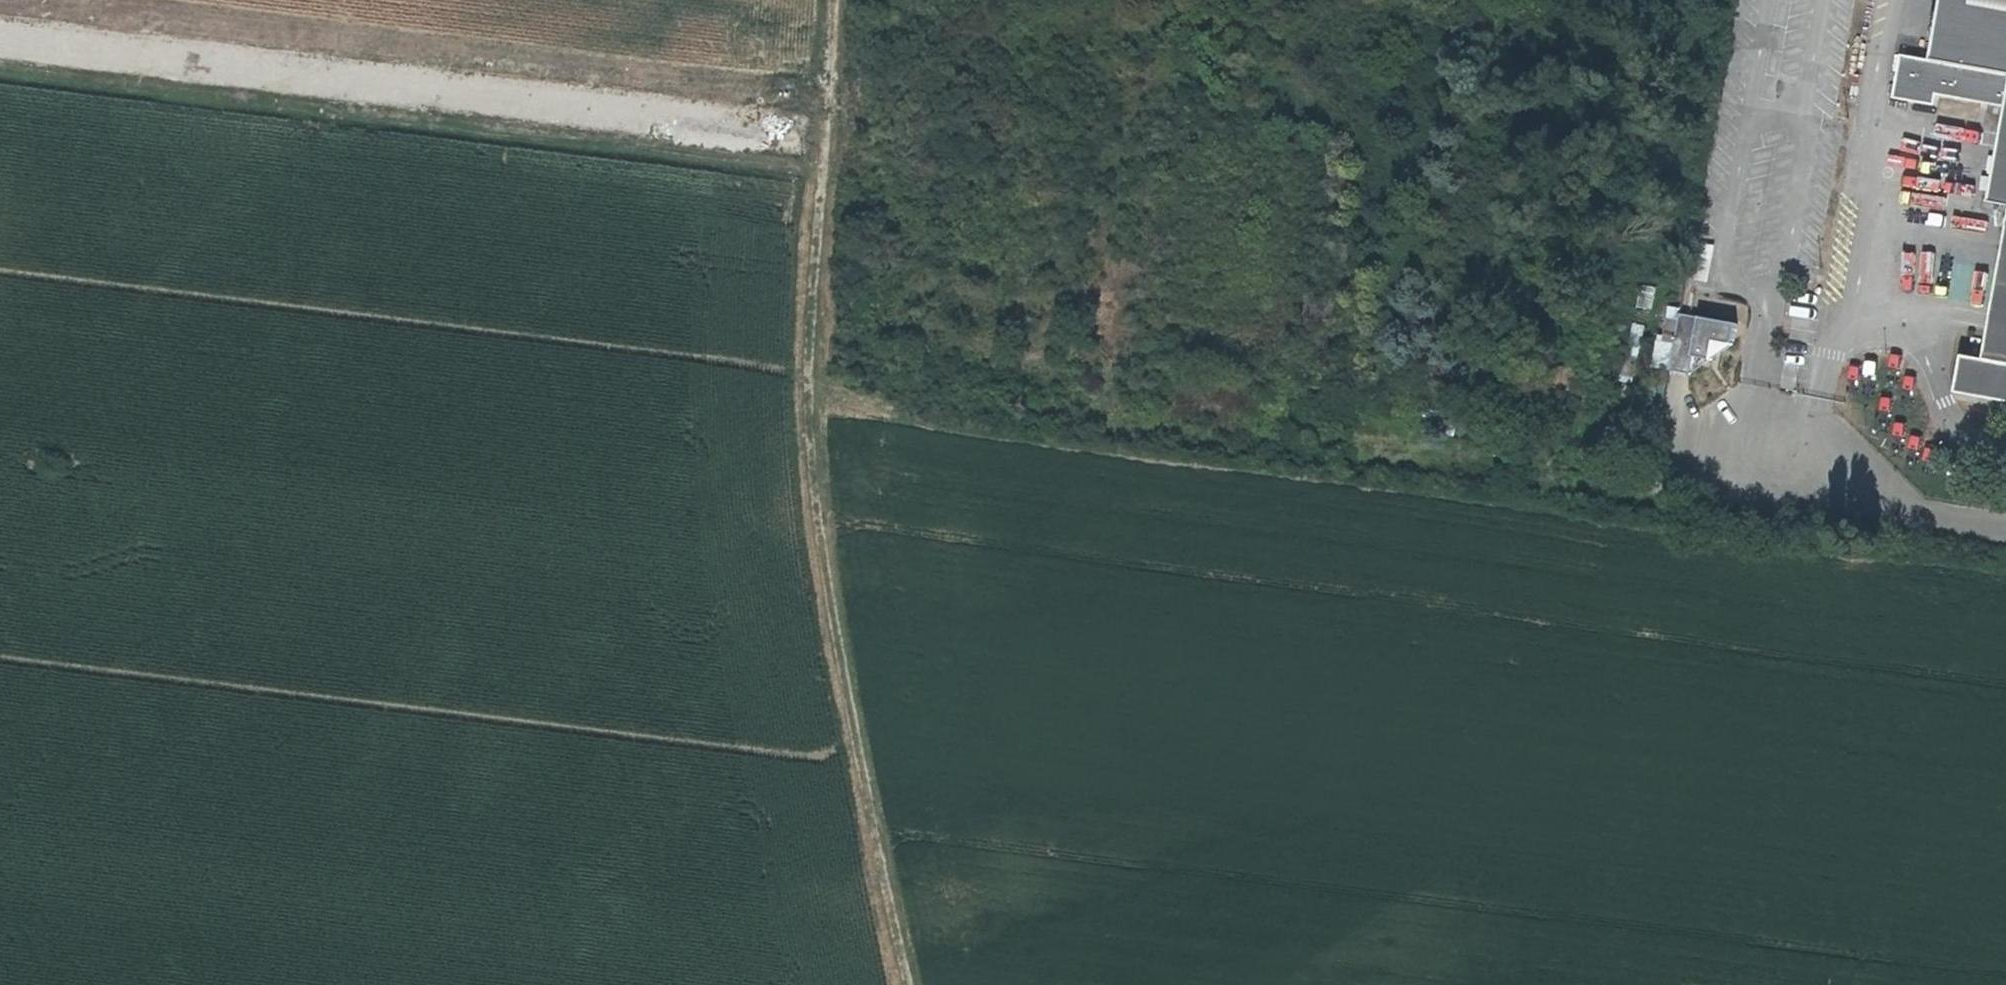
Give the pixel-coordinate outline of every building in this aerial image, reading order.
[(2005,112),(2005,0),(1951,0),(1939,65),(1908,59),(1900,103),(1942,111),(1944,100),(2005,112)] [(1918,155),(1896,155),(1895,183),(1928,184),(1929,149),(1918,149),(1918,155)] [(1997,209),(2005,210),(2005,160),(1997,209)] [(1972,180),(1973,164),(1939,162),(1938,177),(1972,180)] [(1991,365),(1968,361),(1962,398),(1982,402),(1983,399),(2005,403),(2005,282),(1991,365)] [(1704,344),(1741,351),(1745,330),(1687,319),(1677,378),(1697,381),(1700,363),(1704,344)] [(1720,366),(1741,351),(1704,344),(1700,363),(1720,366)]
